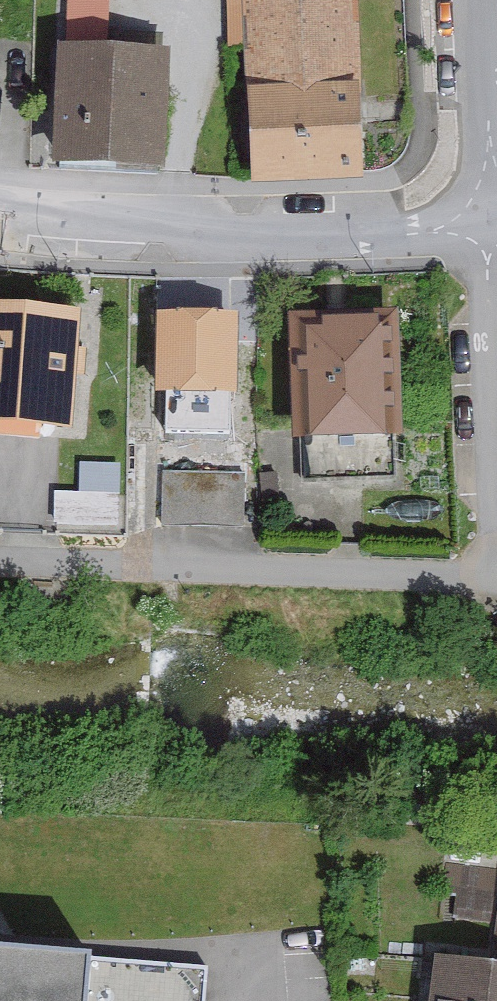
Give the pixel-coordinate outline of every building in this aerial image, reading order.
[(63,34),(102,36),(103,0),(65,0),(63,34)] [(226,76),(241,76),(252,177),(361,176),(354,0),(224,0),(226,76)] [(112,66),(53,64),(49,162),(159,169),(162,67),(157,67),(158,34),(113,32),(112,66)] [(0,320),(0,431),(64,435),(72,325),(0,320)] [(390,323),(298,326),(302,449),(395,445),(390,323)] [(232,325),(153,324),(152,399),(231,400),(232,325)] [(116,500),(116,472),(76,472),(75,499),(51,499),(50,532),(111,533),(112,500),(116,500)] [(244,474),(162,472),(161,527),(243,529),(244,474)] [(201,972),(0,962),(0,1000),(200,1000),(201,972)] [(427,970),(424,1000),(496,1000),(496,976),(427,970)]
